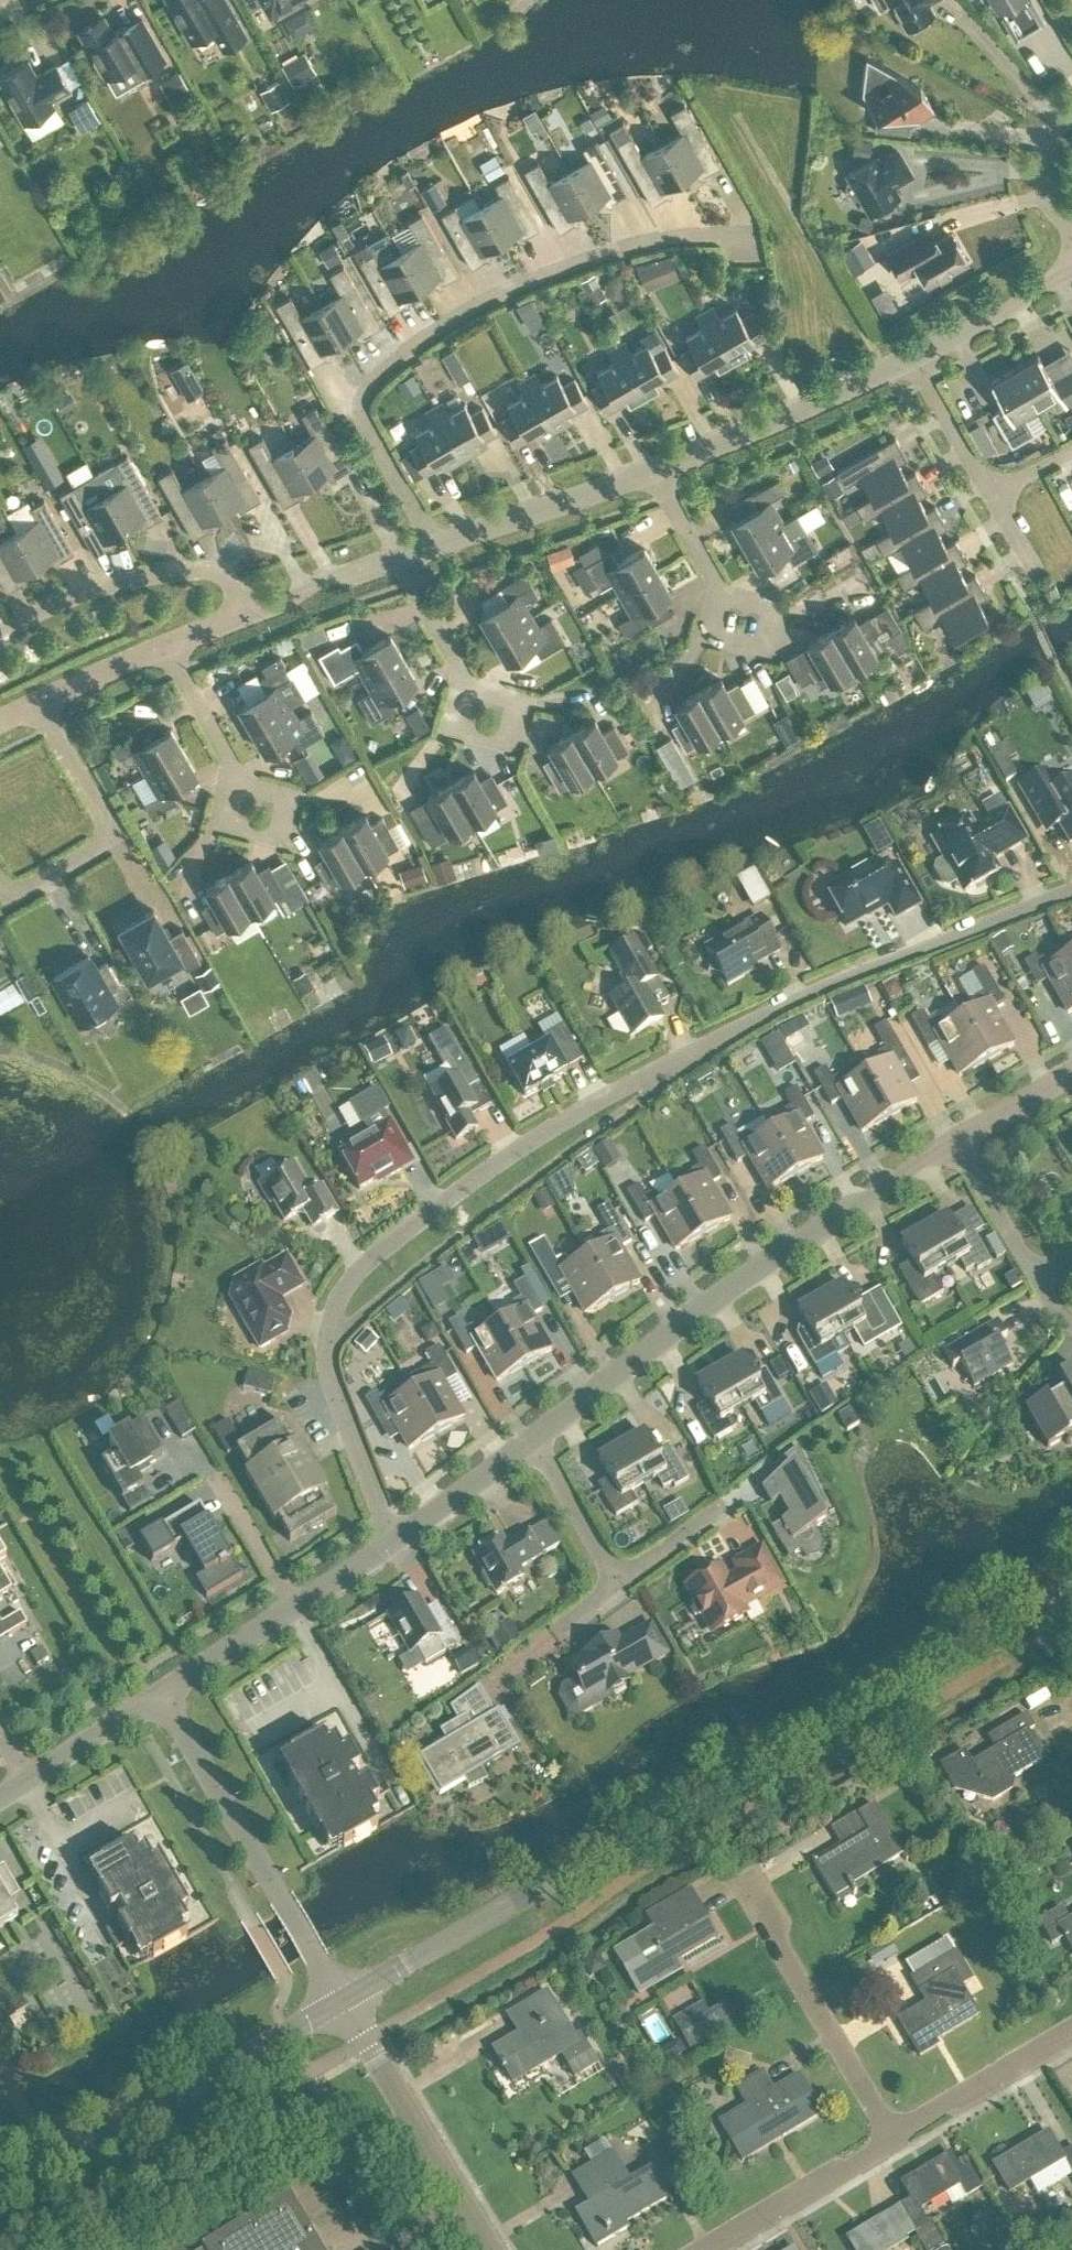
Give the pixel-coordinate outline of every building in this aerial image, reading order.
[(192,40),(213,28),(224,47),(245,35),(225,0),(169,0),(192,40)] [(270,11),(272,9),(276,16),(304,0),(264,0),(270,11)] [(879,8),(891,1),(906,27),(934,11),(928,1),(930,0),(875,0),(879,8)] [(105,71),(107,75),(132,60),(139,72),(165,57),(143,19),(126,29),(124,24),(111,31),(102,15),(80,28),(97,57),(93,59),(101,73),(105,71)] [(305,51),(285,63),(295,81),(315,69),(305,51)] [(918,119),(934,108),(920,86),(866,55),(861,91),(875,114),(874,128),(907,132),(909,117),(912,118),(916,116),(918,119)] [(28,58),(0,74),(0,80),(24,122),(54,104),(51,98),(70,87),(56,62),(37,73),(28,58)] [(168,97),(187,86),(178,70),(159,81),(168,97)] [(289,96),(280,80),(264,88),(273,105),(289,96)] [(100,118),(88,98),(71,108),(83,128),(100,118)] [(596,123),(610,115),(603,102),(589,110),(596,123)] [(719,164),(695,122),(684,103),(670,111),(681,131),(662,142),(682,177),(695,169),(698,176),(719,164)] [(573,132),(591,122),(582,108),(565,118),(573,132)] [(682,177),(662,142),(642,154),(622,119),(608,128),(652,203),(672,191),(669,184),(682,177)] [(539,136),(548,132),(543,123),(534,128),(539,136)] [(869,153),(871,138),(854,137),(852,151),(869,153)] [(589,158),(569,169),(589,204),(602,197),(606,203),(626,191),(596,138),(582,147),(589,158)] [(911,173),(897,149),(879,160),(876,156),(847,173),(851,178),(847,181),(846,184),(852,195),(856,196),(859,194),(869,211),(898,194),(892,184),(911,173)] [(488,177),(504,168),(495,153),(479,162),(488,177)] [(589,204),(569,169),(549,181),(538,161),(524,169),(559,230),(580,218),(576,211),(589,204)] [(407,186),(414,182),(407,169),(399,174),(407,186)] [(501,194),(481,205),(501,240),(514,232),(518,239),(539,227),(508,174),(494,182),(501,194)] [(435,206),(450,198),(440,178),(424,186),(435,206)] [(501,240),(481,205),(461,216),(455,205),(441,213),(471,266),(492,254),(488,247),(501,240)] [(419,240),(399,251),(419,286),(432,278),(436,285),(457,273),(422,212),(407,220),(419,240)] [(868,228),(872,217),(861,213),(857,224),(868,228)] [(926,283),(967,259),(951,231),(936,240),(929,228),(886,253),(899,276),(916,266),(926,283)] [(874,259),(861,236),(839,249),(852,272),(874,259)] [(419,286),(399,251),(380,263),(367,242),(353,250),(389,312),(410,300),(406,293),(419,286)] [(325,269),(340,261),(332,245),(316,254),(325,269)] [(646,288),(678,276),(669,254),(637,267),(646,288)] [(341,292),(321,303),(341,338),(354,331),(358,337),(378,325),(343,264),(329,272),(341,292)] [(628,275),(611,270),(605,290),(623,295),(628,275)] [(341,338),(321,303),(301,315),(290,295),(275,303),(311,364),(332,352),(328,346),(341,338)] [(516,304),(517,306),(531,329),(545,320),(531,297),(516,304)] [(713,305),(704,310),(734,360),(750,351),(748,346),(767,335),(753,310),(741,316),(735,306),(719,315),(713,305)] [(734,360),(704,310),(696,315),(702,325),(686,334),(692,345),(680,351),(695,377),(714,365),(717,370),(734,360)] [(265,347),(278,340),(270,326),(257,333),(265,347)] [(624,340),(616,345),(645,395),(662,386),(659,381),(678,370),(664,345),(653,351),(646,341),(630,350),(624,340)] [(645,395),(616,345),(607,350),(613,360),(597,369),(603,380),(592,386),(606,411),(626,400),(629,405),(645,395)] [(453,348),(441,355),(449,367),(460,361),(453,348)] [(1014,366),(1036,404),(1048,397),(1055,409),(1071,400),(1071,366),(1052,378),(1037,352),(1014,366)] [(187,398),(203,388),(187,359),(170,368),(187,398)] [(1036,404),(1014,366),(990,379),(1005,405),(992,412),(1011,445),(1034,432),(1023,412),(1036,404)] [(535,372),(526,377),(555,428),(572,418),(569,413),(588,402),(574,377),(562,384),(556,373),(540,382),(535,372)] [(555,428),(526,377),(517,382),(523,392),(507,401),(513,412),(502,418),(516,444),(536,433),(538,437),(555,428)] [(442,401),(434,406),(463,457),(480,447),(477,442),(496,431),(482,406),(470,412),(464,402),(448,411),(442,401)] [(313,432),(293,444),(313,479),(326,471),(330,478),(351,466),(315,404),(301,413),(313,432)] [(463,457),(434,406),(425,411),(431,421),(415,430),(421,441),(410,447),(424,473),(444,461),(446,466),(463,457)] [(25,441),(51,483),(68,473),(42,431),(25,441)] [(313,479),(293,444),(274,455),(262,435),(248,443),(283,505),(304,493),(300,486),(313,479)] [(906,475),(905,475),(898,462),(907,456),(895,435),(836,469),(844,484),(860,474),(872,494),(872,495),(906,475)] [(222,464),(203,475),(223,510),(236,503),(240,509),(261,497),(225,436),(211,444),(222,464)] [(994,461),(1007,460),(1006,450),(994,450),(994,461)] [(818,473),(832,465),(825,452),(810,461),(818,473)] [(162,514),(127,453),(113,461),(93,473),(104,493),(125,527),(137,520),(141,527),(162,514)] [(223,510),(203,475),(183,487),(172,467),(158,475),(193,536),(214,524),(210,518),(223,510)] [(926,510),(925,509),(918,496),(927,491),(915,469),(905,475),(906,475),(872,495),(872,494),(856,504),(864,518),(880,508),(892,529),(926,510)] [(112,535),(125,527),(104,493),(93,473),(73,484),(59,492),(94,553),(115,541),(112,535)] [(831,496),(843,489),(834,474),(822,481),(831,496)] [(732,520),(745,543),(783,521),(770,498),(784,490),(777,478),(751,493),(758,505),(732,520)] [(16,529),(17,529),(37,563),(50,556),(53,562),(74,550),(44,498),(30,506),(27,501),(7,512),(16,529)] [(946,544),(945,543),(938,530),(947,525),(935,504),(925,509),(926,510),(892,529),(876,538),(884,552),(900,543),(912,563),(946,544)] [(791,534),(783,521),(745,543),(758,566),(785,550),(792,562),(817,547),(804,526),(791,534)] [(17,529),(16,529),(0,538),(0,578),(6,589),(27,577),(24,571),(37,563),(17,529)] [(966,578),(965,578),(958,564),(967,559),(954,538),(945,543),(946,544),(912,563),(896,572),(904,586),(920,577),(932,597),(932,598),(966,578)] [(552,568),(574,559),(569,545),(547,553),(552,568)] [(619,591),(657,569),(643,546),(617,561),(610,549),(585,564),(599,588),(613,580),(619,591)] [(644,607),(670,591),(657,569),(619,591),(632,613),(618,621),(625,633),(650,619),(644,607)] [(525,571),(499,586),(506,598),(480,613),(493,636),(531,614),(524,601),(537,593),(525,571)] [(974,572),(965,578),(966,578),(932,598),(932,597),(913,608),(925,628),(943,617),(958,642),(966,637),(961,628),(986,613),(978,599),(987,593),(974,572)] [(1044,589),(1049,597),(1059,591),(1054,583),(1044,589)] [(537,624),(531,614),(493,636),(506,659),(533,643),(540,655),(565,640),(551,616),(537,624)] [(853,615),(831,628),(853,666),(887,646),(869,614),(857,621),(853,615)] [(900,626),(890,632),(899,649),(910,643),(900,626)] [(303,645),(315,640),(310,628),(298,632),(303,645)] [(853,666),(831,628),(808,642),(816,655),(804,662),(818,687),(853,666)] [(403,656),(390,634),(363,649),(356,636),(340,646),(338,642),(318,653),(334,680),(358,666),(365,678),(403,656)] [(416,679),(403,656),(365,678),(371,689),(357,697),(371,721),(396,706),(390,694),(416,679)] [(239,704),(252,727),(290,705),(282,692),(292,687),(286,678),(291,675),(284,663),(258,677),(265,689),(239,704)] [(779,674),(790,694),(804,685),(793,666),(779,674)] [(721,678),(698,691),(720,729),(754,708),(738,680),(726,687),(721,678)] [(720,729),(698,691),(675,704),(683,717),(671,724),(685,749),(720,729)] [(813,725),(822,709),(810,703),(801,718),(813,725)] [(297,717),(290,705),(252,727),(265,750),(292,735),(299,746),(324,732),(311,709),(297,717)] [(786,742),(800,734),(787,711),(773,719),(786,742)] [(413,721),(412,725),(416,732),(428,725),(422,715),(413,721)] [(602,731),(594,717),(571,731),(593,768),(628,748),(614,724),(602,731)] [(137,730),(111,745),(118,757),(121,756),(124,761),(133,764),(139,760),(145,771),(183,749),(170,726),(144,742),(137,730)] [(346,730),(334,737),(346,758),(358,751),(346,730)] [(593,768),(571,731),(549,744),(556,757),(545,764),(559,789),(593,768)] [(91,750),(99,745),(92,734),(85,739),(91,750)] [(670,736),(657,744),(667,761),(680,754),(670,736)] [(988,756),(1005,786),(1017,779),(1008,764),(1016,759),(1007,745),(988,756)] [(317,748),(302,754),(310,776),(325,771),(317,748)] [(196,772),(183,749),(145,771),(158,794),(145,802),(152,814),(177,799),(170,787),(196,772)] [(472,820),(507,799),(493,775),(481,782),(473,769),(451,782),(472,820)] [(1070,847),(1071,846),(1071,783),(1057,791),(1047,774),(1019,790),(1033,815),(1031,816),(1045,840),(1060,831),(1070,847)] [(431,844),(472,820),(451,782),(428,795),(436,809),(417,819),(431,844)] [(364,864),(399,844),(384,819),(373,826),(365,813),(342,826),(364,864)] [(966,823),(935,842),(946,863),(936,868),(936,873),(943,886),(948,888),(958,882),(965,894),(996,876),(989,863),(1023,843),(1007,815),(973,835),(966,823)] [(892,850),(878,825),(862,834),(876,859),(892,850)] [(328,885),(364,864),(342,826),(319,840),(327,853),(313,861),(328,885)] [(164,864),(174,854),(163,836),(152,843),(164,864)] [(438,881),(456,874),(449,854),(431,860),(438,881)] [(250,911),(285,890),(270,866),(259,873),(251,860),(228,873),(250,911)] [(404,885),(426,877),(421,860),(399,868),(404,885)] [(888,907),(896,920),(919,907),(898,868),(881,878),(875,865),(826,893),(846,929),(873,914),(874,915),(888,907)] [(216,931),(250,911),(228,873),(205,886),(213,899),(201,906),(216,931)] [(120,926),(148,975),(153,972),(156,976),(170,968),(168,964),(179,957),(185,967),(200,959),(181,926),(168,934),(153,908),(120,926)] [(721,978),(727,989),(756,973),(754,969),(779,954),(759,920),(739,931),(727,928),(723,940),(705,951),(712,962),(708,975),(721,978)] [(657,981),(643,957),(635,943),(610,957),(627,985),(622,988),(621,991),(623,994),(611,1000),(632,1038),(625,1042),(625,1043),(662,1022),(643,989),(657,981)] [(109,990),(120,983),(106,959),(95,966),(88,955),(54,975),(80,1020),(89,1015),(92,1018),(97,1017),(104,1013),(107,1009),(106,1005),(115,1000),(109,990)] [(1070,957),(1055,966),(1046,959),(1038,964),(1036,959),(1024,966),(1037,989),(1049,982),(1068,1016),(1071,1014),(1071,961),(1070,957)] [(204,987),(218,979),(210,965),(196,973),(204,987)] [(301,991),(313,984),(305,969),(293,976),(301,991)] [(976,1012),(961,1020),(987,1064),(1001,1056),(1000,1055),(1013,1048),(994,1014),(1005,1008),(983,969),(971,976),(983,996),(975,1001),(976,1012)] [(19,991),(26,986),(21,978),(13,982),(19,991)] [(888,1004),(901,997),(894,984),(881,992),(888,1004)] [(837,1023),(871,1008),(863,990),(829,1005),(837,1023)] [(38,1012),(46,1007),(38,993),(29,998),(38,1012)] [(987,1064),(961,1020),(947,1028),(938,1022),(930,1027),(922,1014),(911,1021),(928,1052),(940,1045),(959,1079),(972,1072),(973,1072),(987,1064)] [(878,1068),(864,1076),(889,1120),(904,1112),(903,1111),(916,1104),(896,1070),(908,1064),(886,1025),(874,1032),(885,1052),(877,1057),(878,1068)] [(525,1099),(566,1076),(559,1064),(577,1053),(563,1029),(533,1047),(531,1052),(533,1056),(508,1071),(525,1099)] [(798,1029),(785,1037),(796,1056),(810,1048),(798,1029)] [(444,1070),(449,1067),(457,1081),(431,1096),(447,1125),(446,1126),(456,1143),(477,1131),(468,1114),(476,1110),(478,1115),(491,1108),(447,1032),(428,1043),(444,1070)] [(768,1061),(781,1054),(773,1041),(761,1048),(768,1061)] [(385,1043),(366,1053),(374,1068),(393,1059),(385,1043)] [(889,1120),(864,1076),(849,1085),(840,1078),(832,1083),(825,1070),(813,1077),(832,1107),(843,1101),(862,1135),(875,1128),(875,1129),(889,1120)] [(691,1105),(703,1098),(696,1085),(684,1092),(691,1105)] [(348,1106),(360,1128),(389,1111),(377,1090),(348,1106)] [(784,1125),(770,1134),(795,1178),(810,1170),(809,1169),(822,1161),(802,1128),(814,1121),(796,1090),(784,1097),(791,1110),(783,1114),(784,1125)] [(383,1179),(385,1183),(402,1173),(395,1161),(407,1154),(390,1124),(367,1137),(369,1140),(356,1148),(353,1144),(349,1142),(341,1146),(340,1151),(342,1155),(339,1157),(359,1193),(383,1179)] [(795,1178),(770,1134),(755,1142),(746,1136),(738,1140),(731,1128),(719,1135),(737,1165),(748,1159),(768,1193),(781,1185),(781,1186),(795,1178)] [(605,1174),(621,1164),(609,1145),(593,1155),(605,1174)] [(704,1151),(695,1155),(692,1157),(699,1170),(691,1175),(692,1185),(677,1194),(703,1238),(717,1230),(717,1229),(729,1222),(710,1188),(721,1181),(704,1151)] [(313,1231),(338,1216),(322,1189),(308,1197),(302,1186),(305,1184),(294,1166),(258,1187),(270,1206),(273,1204),(284,1224),(300,1216),(305,1218),(313,1231)] [(560,1199),(576,1193),(569,1174),(553,1180),(560,1199)] [(703,1238),(677,1194),(663,1202),(654,1196),(646,1201),(639,1188),(627,1195),(644,1226),(656,1219),(675,1253),(688,1245),(689,1246),(703,1238)] [(542,1216),(554,1209),(545,1193),(533,1200),(542,1216)] [(602,1249),(587,1258),(612,1302),(627,1293),(626,1293),(639,1285),(619,1252),(631,1245),(609,1207),(597,1213),(608,1234),(600,1238),(602,1249)] [(961,1244),(946,1219),(924,1232),(946,1271),(959,1263),(966,1275),(975,1270),(977,1273),(991,1265),(974,1237),(961,1244)] [(502,1226),(489,1234),(498,1249),(511,1242),(502,1226)] [(946,1271),(924,1232),(901,1245),(916,1270),(902,1278),(920,1309),(943,1296),(933,1278),(946,1271)] [(994,1238),(985,1244),(996,1263),(1005,1258),(994,1238)] [(612,1302),(587,1258),(572,1266),(563,1260),(556,1264),(543,1242),(528,1250),(552,1291),(566,1283),(585,1317),(598,1309),(598,1310),(612,1302)] [(453,1289),(469,1279),(457,1259),(441,1269),(453,1289)] [(286,1334),(290,1321),(278,1301),(301,1288),(285,1261),(263,1274),(260,1270),(234,1285),(231,1298),(239,1312),(238,1316),(246,1329),(249,1331),(253,1338),(253,1341),(258,1351),(261,1352),(271,1346),(272,1343),(286,1334)] [(513,1317),(499,1325),(524,1369),(539,1361),(538,1360),(551,1353),(531,1319),(543,1313),(525,1282),(513,1289),(521,1303),(513,1307),(513,1317)] [(854,1306),(843,1287),(820,1300),(843,1339),(853,1333),(865,1326),(871,1338),(885,1330),(890,1337),(902,1330),(891,1310),(878,1317),(871,1305),(857,1312),(854,1306)] [(820,1300),(798,1313),(808,1330),(801,1334),(800,1337),(803,1344),(800,1345),(815,1370),(822,1382),(843,1370),(836,1358),(830,1346),(843,1339),(820,1300)] [(394,1326),(410,1312),(401,1301),(385,1315),(394,1326)] [(524,1369),(499,1325),(484,1334),(475,1327),(467,1332),(460,1319),(448,1326),(466,1357),(477,1350),(497,1384),(510,1377),(510,1378),(524,1369)] [(998,1345),(1006,1340),(997,1324),(943,1356),(952,1372),(960,1367),(974,1390),(1012,1368),(998,1345)] [(427,1347),(440,1339),(433,1327),(420,1335),(427,1347)] [(365,1358),(378,1344),(366,1334),(354,1348),(365,1358)] [(425,1385),(411,1393),(436,1437),(451,1429),(450,1428),(463,1421),(443,1387),(457,1379),(439,1349),(425,1357),(432,1369),(424,1374),(425,1385)] [(742,1360),(720,1373),(742,1412),(753,1405),(760,1416),(768,1430),(791,1417),(783,1403),(768,1378),(757,1385),(742,1360)] [(742,1412),(720,1373),(697,1386),(711,1411),(700,1418),(714,1443),(735,1431),(729,1419),(742,1412)] [(1045,1402),(1026,1413),(1047,1451),(1066,1440),(1069,1445),(1071,1443),(1071,1373),(1058,1381),(1065,1393),(1046,1404),(1045,1402)] [(271,1398),(276,1381),(247,1374),(243,1391),(271,1398)] [(827,1387),(810,1397),(821,1417),(838,1407),(827,1387)] [(436,1437),(411,1393),(396,1402),(387,1395),(379,1400),(376,1395),(365,1402),(378,1425),(389,1418),(409,1452),(422,1445),(422,1446),(436,1437)] [(184,1437),(196,1432),(189,1418),(177,1423),(184,1437)] [(213,1432),(227,1457),(243,1448),(228,1423),(213,1432)] [(130,1516),(151,1503),(134,1475),(162,1458),(143,1426),(108,1447),(115,1458),(101,1466),(130,1516)] [(290,1544),(336,1517),(324,1496),(327,1494),(298,1445),(295,1447),(282,1426),(236,1453),(248,1474),(245,1476),(274,1525),(277,1523),(290,1544)] [(672,1453),(658,1461),(644,1436),(621,1449),(643,1488),(656,1480),(663,1492),(672,1486),(674,1490),(688,1482),(672,1453)] [(643,1488),(621,1449),(599,1462),(613,1487),(601,1494),(616,1519),(637,1507),(630,1495),(643,1488)] [(771,1508),(780,1503),(782,1506),(784,1510),(786,1513),(789,1516),(791,1519),(771,1531),(788,1561),(803,1552),(806,1555),(809,1556),(811,1556),(814,1556),(816,1554),(818,1552),(819,1549),(818,1546),(817,1543),(811,1534),(818,1530),(821,1527),(823,1522),(822,1518),(815,1508),(823,1504),(797,1450),(775,1467),(781,1478),(762,1492),(771,1508)] [(670,1527),(688,1518),(680,1504),(663,1514),(670,1527)] [(206,1601),(242,1580),(200,1508),(160,1531),(173,1552),(183,1546),(202,1578),(195,1583),(206,1601)] [(145,1543),(136,1528),(117,1539),(126,1554),(145,1543)] [(507,1550),(502,1541),(473,1558),(483,1575),(482,1579),(488,1590),(492,1591),(495,1596),(524,1579),(519,1571),(542,1558),(528,1535),(515,1542),(514,1545),(507,1550)] [(539,1543),(546,1556),(559,1548),(552,1535),(539,1543)] [(727,1584),(720,1572),(687,1590),(697,1606),(692,1609),(699,1620),(706,1615),(716,1632),(745,1616),(741,1609),(780,1587),(761,1552),(736,1567),(741,1576),(727,1584)] [(12,1591),(0,1571),(0,1599),(12,1591)] [(435,1630),(418,1601),(388,1618),(408,1653),(415,1649),(424,1663),(444,1652),(443,1651),(458,1643),(447,1623),(435,1630)] [(26,1627),(20,1616),(1,1627),(7,1638),(26,1627)] [(502,1653),(520,1642),(509,1623),(490,1634),(502,1653)] [(619,1648),(615,1641),(595,1652),(596,1655),(570,1670),(578,1684),(564,1692),(562,1699),(570,1714),(578,1716),(592,1707),(596,1695),(607,1688),(612,1690),(623,1684),(622,1680),(649,1664),(634,1640),(619,1648)] [(36,1668),(48,1662),(41,1651),(30,1657),(36,1668)] [(460,1678),(480,1667),(471,1651),(451,1661),(460,1678)] [(480,1773),(520,1749),(498,1712),(494,1715),(479,1689),(449,1711),(457,1724),(439,1734),(445,1744),(419,1759),(440,1796),(464,1782),(469,1791),(486,1783),(480,1773)] [(1002,1790),(1044,1765),(1027,1736),(1032,1733),(1024,1720),(987,1743),(995,1757),(972,1770),(964,1757),(939,1772),(953,1795),(966,1798),(977,1791),(984,1803),(993,1805),(1001,1800),(1002,1790)] [(322,1738),(290,1757),(296,1766),(289,1769),(296,1782),(289,1786),(318,1836),(325,1833),(332,1845),(339,1841),(344,1850),(376,1832),(371,1823),(378,1819),(370,1806),(389,1796),(378,1777),(358,1788),(351,1776),(360,1771),(349,1752),(342,1756),(334,1743),(328,1747),(322,1738)] [(852,1889),(901,1859),(872,1812),(860,1820),(858,1817),(831,1833),(840,1847),(812,1864),(838,1906),(856,1896),(852,1889)] [(149,1951),(154,1960),(186,1941),(181,1932),(188,1928),(180,1916),(187,1912),(158,1861),(152,1865),(144,1853),(137,1857),(132,1848),(100,1866),(105,1875),(99,1879),(106,1892),(99,1896),(110,1915),(119,1910),(126,1922),(105,1933),(116,1953),(135,1942),(142,1955),(149,1951)] [(18,1920),(0,1889),(0,1930),(18,1920)] [(718,1940),(691,1894),(648,1919),(655,1932),(613,1957),(638,1999),(681,1973),(676,1964),(718,1940)] [(934,1911),(947,1903),(943,1896),(930,1903),(934,1911)] [(1069,1925),(1061,1913),(1048,1920),(1044,1919),(1041,1930),(1052,1949),(1062,1943),(1064,1946),(1065,1945),(1071,1956),(1071,1923),(1069,1925)] [(897,2025),(919,2062),(937,2051),(934,2046),(978,2020),(960,1990),(971,1985),(955,1957),(946,1942),(905,1967),(914,1982),(911,1984),(925,2009),(897,2025)] [(562,2059),(575,2082),(597,2069),(580,2040),(575,2043),(547,1995),(508,2018),(520,2038),(493,2054),(502,2069),(500,2070),(503,2075),(505,2074),(513,2088),(562,2059)] [(714,2030),(702,2037),(710,2049),(721,2042),(714,2030)] [(664,2069),(686,2055),(678,2043),(656,2056),(664,2069)] [(620,2088),(629,2082),(621,2068),(611,2074),(620,2088)] [(743,2166),(822,2119),(799,2081),(775,2095),(764,2076),(736,2092),(747,2111),(720,2128),(743,2166)] [(1047,2138),(993,2170),(1009,2197),(1029,2185),(1037,2198),(1071,2177),(1070,2176),(1047,2138)] [(572,2180),(588,2206),(576,2213),(598,2249),(600,2249),(631,2231),(627,2225),(670,2199),(652,2168),(630,2182),(614,2155),(612,2156),(604,2142),(584,2154),(592,2168),(572,2180)] [(901,2211),(915,2235),(924,2249),(940,2249),(941,2249),(928,2228),(926,2229),(918,2215),(960,2190),(966,2201),(982,2191),(968,2168),(961,2173),(952,2157),(943,2163),(901,2188),(912,2205),(901,2211)] [(288,2202),(207,2249),(317,2249),(288,2202)] [(915,2235),(901,2211),(848,2243),(852,2249),(898,2249),(907,2245),(905,2242),(915,2235)]
